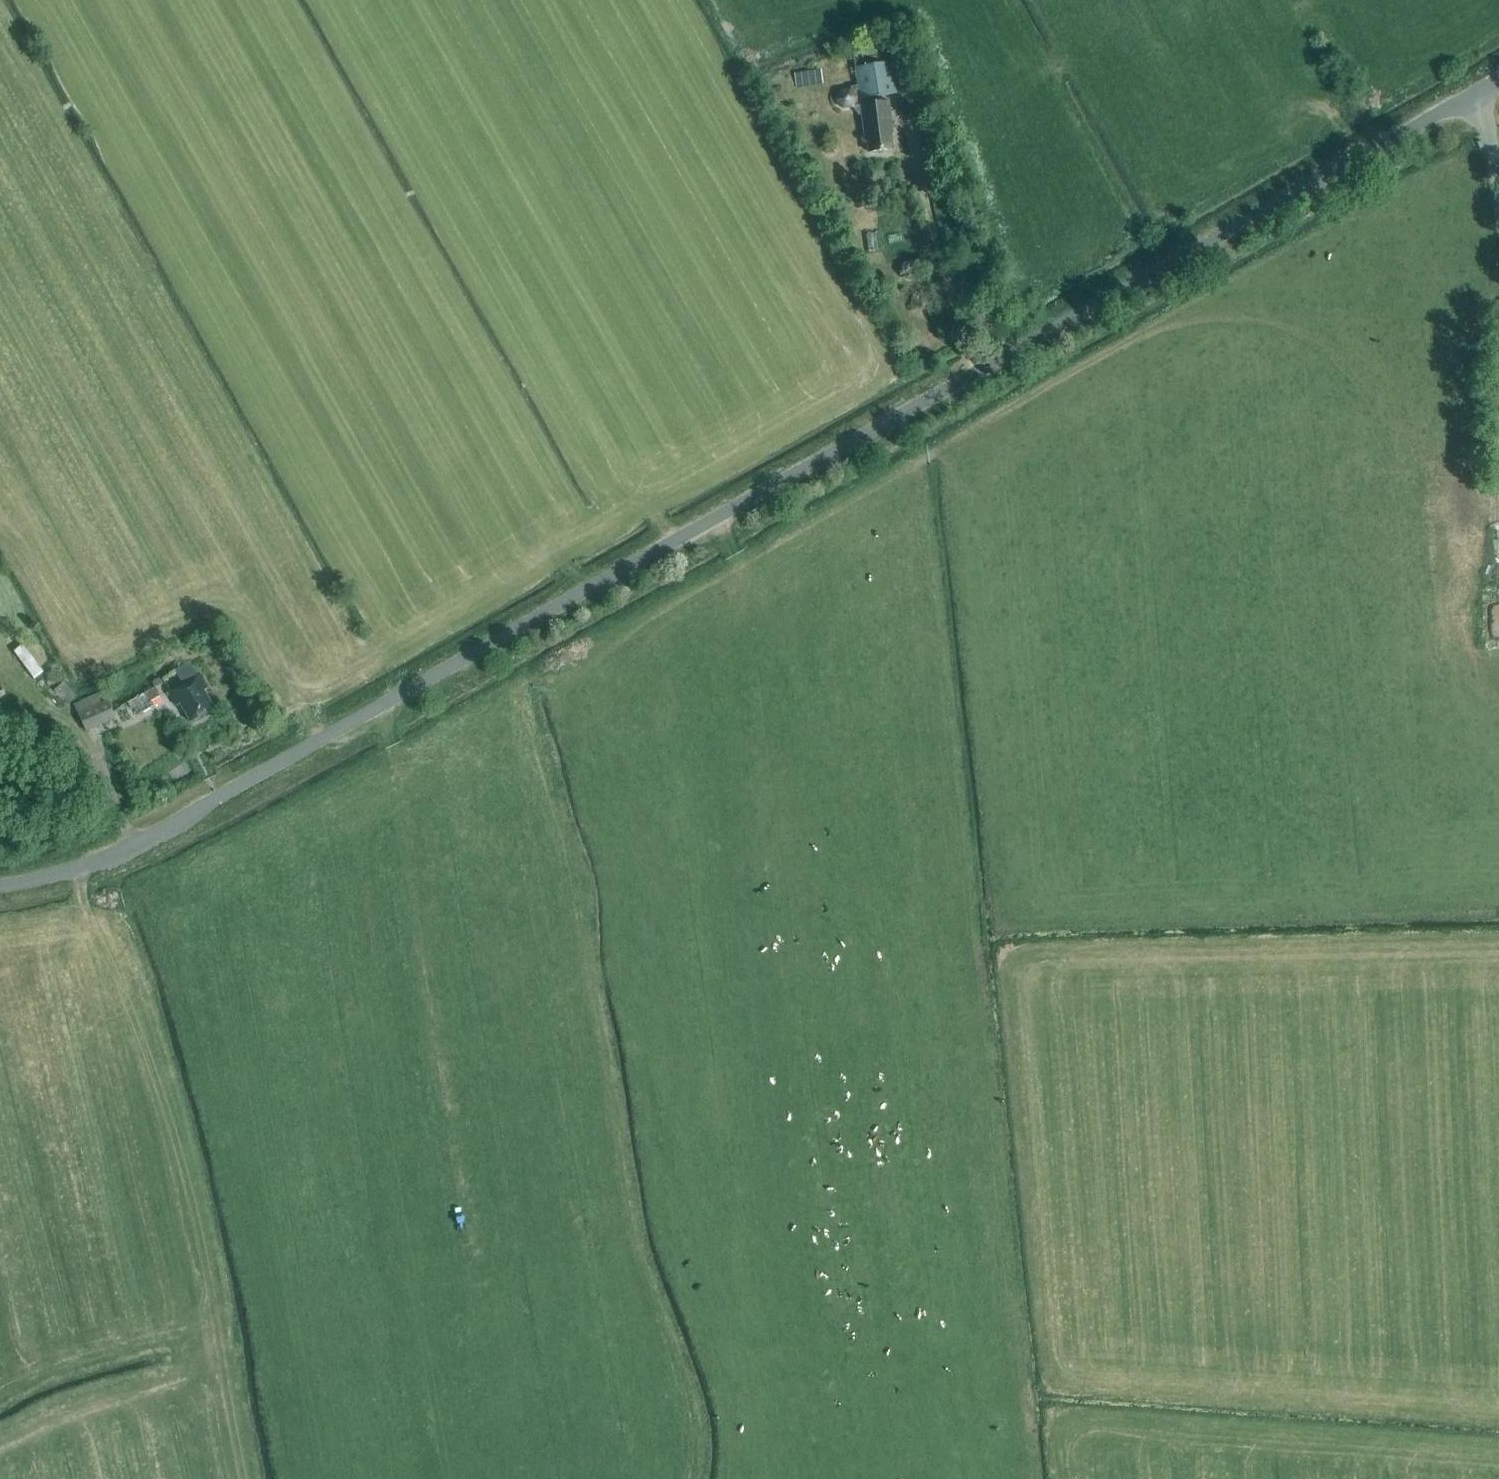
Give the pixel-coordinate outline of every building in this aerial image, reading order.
[(842,107),(852,106),(859,115),(864,114),(868,152),(893,149),(892,138),(889,115),(887,100),(884,100),(884,97),(898,95),(894,64),(892,64),(889,64),(888,55),(858,58),(859,68),(861,85),(851,86),(850,88),(841,89),(836,98),(842,107)] [(782,97),(780,87),(773,89),(775,99),(782,97)] [(951,199),(949,187),(940,188),(942,200),(951,199)] [(202,674),(198,676),(190,661),(175,669),(183,684),(169,692),(177,706),(181,705),(191,724),(216,710),(206,691),(210,689),(202,674)] [(63,705),(73,698),(63,681),(52,688),(63,705)] [(132,709),(150,700),(151,702),(161,696),(156,687),(128,703),(132,709)] [(116,718),(103,690),(74,703),(87,731),(116,718)]
